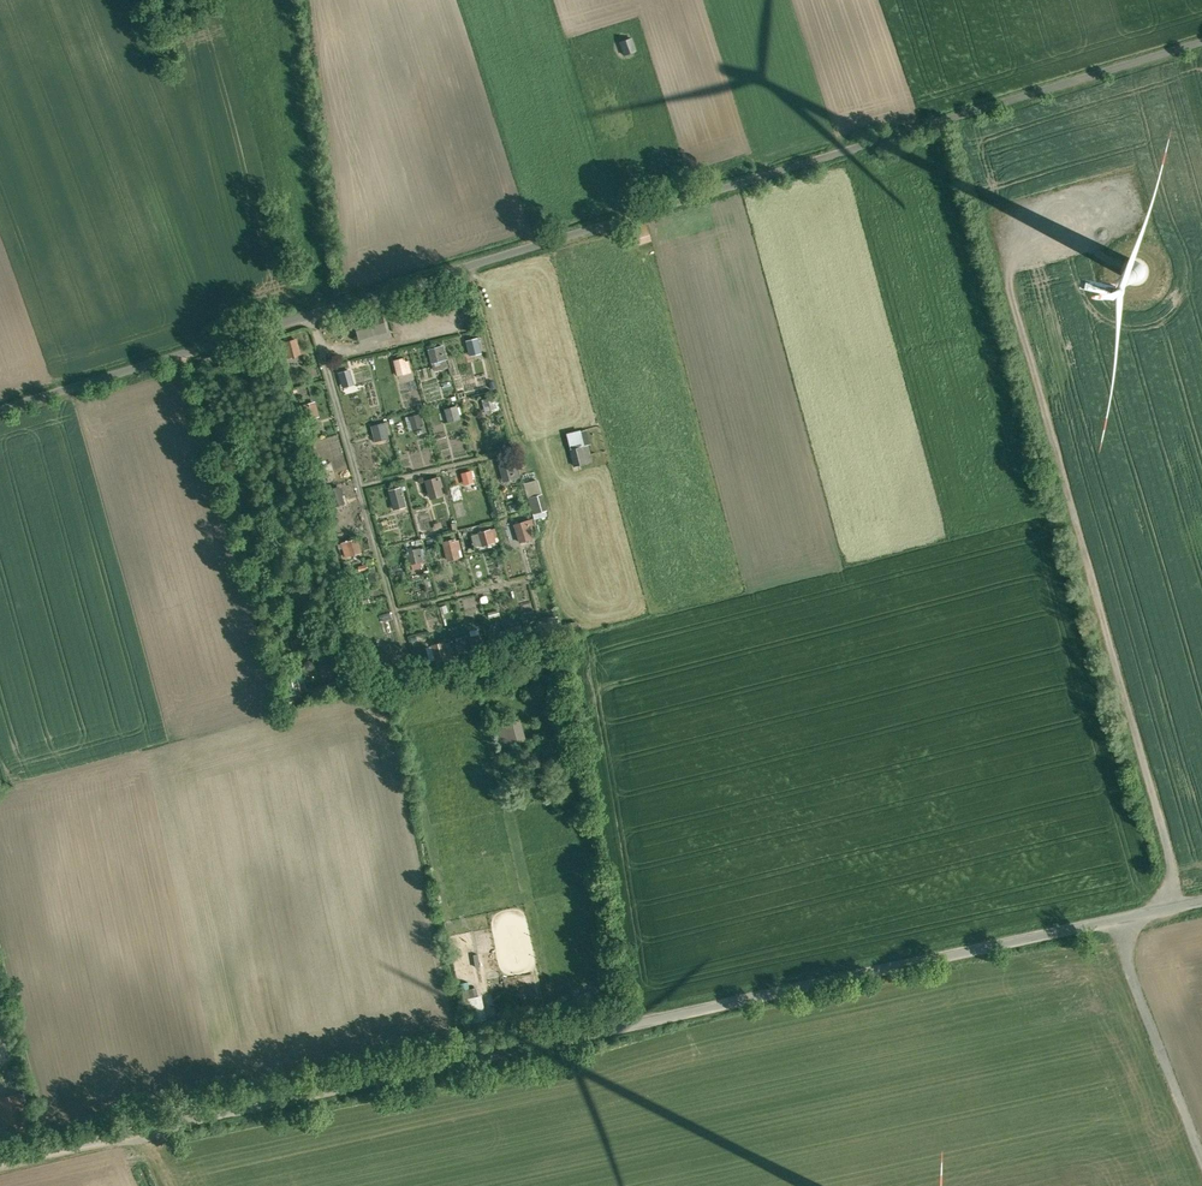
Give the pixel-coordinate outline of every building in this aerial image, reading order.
[(623,55),(637,51),(633,37),(619,41),(623,55)] [(1011,242),(1041,230),(1038,224),(1009,236),(1011,242)] [(633,230),(637,244),(651,240),(646,226),(633,230)] [(1136,252),(1119,252),(1119,261),(1136,261),(1136,252)] [(375,323),(384,320),(382,313),(373,316),(375,323)] [(384,323),(356,330),(359,339),(387,331),(384,323)] [(480,350),(478,340),(481,340),(480,337),(467,341),(470,353),(480,350)] [(296,340),(286,343),(289,356),(300,353),(296,340)] [(444,359),(440,346),(430,349),(433,362),(444,359)] [(404,357),(395,360),(397,371),(407,369),(405,362),(404,357)] [(433,371),(452,366),(450,359),(432,363),(433,371)] [(365,368),(356,370),(358,381),(368,378),(366,372),(365,368)] [(493,397),(483,400),(484,403),(487,402),(490,411),(495,410),(495,411),(497,411),(496,410),(497,410),(493,397)] [(306,398),(297,401),(300,414),(310,411),(306,398)] [(456,406),(446,409),(450,421),(460,419),(456,406)] [(420,414),(410,417),(410,420),(412,419),(415,429),(423,427),(423,426),(424,426),(424,424),(423,425),(421,417),(420,414)] [(384,423),(373,425),(376,437),(386,435),(384,423)] [(580,432),(580,430),(567,433),(570,450),(581,447),(584,447),(580,432)] [(590,445),(587,430),(580,432),(584,447),(590,445)] [(581,447),(570,450),(574,464),(584,462),(581,447)] [(431,449),(411,452),(413,467),(433,464),(431,449)] [(510,461),(500,464),(504,477),(512,474),(512,475),(514,474),(515,478),(519,477),(516,466),(512,467),(510,461)] [(473,470),(461,473),(464,483),(476,480),(473,470)] [(438,478),(427,481),(430,494),(441,491),(439,482),(438,480),(439,479),(438,479),(438,478)] [(524,483),(528,498),(542,494),(538,479),(524,483)] [(340,487),(329,490),(334,507),(342,505),(340,498),(343,497),(340,487)] [(400,487),(390,490),(394,505),(404,503),(400,487)] [(542,494),(528,498),(533,514),(546,510),(542,494)] [(526,521),(516,524),(520,537),(530,534),(528,525),(532,524),(531,519),(526,521)] [(490,530),(480,533),(483,545),(494,542),(490,530)] [(357,539),(348,542),(348,540),(346,541),(346,542),(347,542),(346,542),(347,546),(350,555),(361,552),(357,539)] [(455,540),(444,542),(448,555),(458,553),(458,550),(455,542),(455,540)] [(419,548),(408,551),(411,564),(422,561),(419,548)] [(381,622),(392,619),(389,611),(379,614),(381,622)] [(557,614),(543,618),(547,632),(561,629),(557,614)] [(517,626),(507,629),(510,641),(520,639),(519,632),(517,626)] [(494,627),(486,628),(487,638),(496,637),(494,627)] [(312,632),(294,637),(296,645),(314,640),(312,632)] [(481,635),(471,637),(474,650),(479,648),(484,647),(485,646),(485,645),(484,646),(481,635)] [(444,643),(433,646),(437,659),(447,656),(446,650),(444,643)] [(390,660),(376,664),(379,675),(393,671),(390,660)] [(296,674),(280,678),(284,694),(287,693),(287,696),(302,692),(296,674)] [(337,680),(326,684),(328,693),(339,689),(337,680)] [(328,693),(326,684),(308,688),(311,698),(328,693)] [(520,720),(498,725),(505,751),(527,745),(520,720)] [(470,989),(468,982),(459,984),(461,991),(470,989)] [(478,996),(476,988),(470,989),(461,991),(463,1000),(478,996)] [(478,996),(463,1000),(469,1023),(487,1018),(481,996),(478,996)] [(18,1069),(11,1071),(12,1078),(20,1076),(18,1069)]
